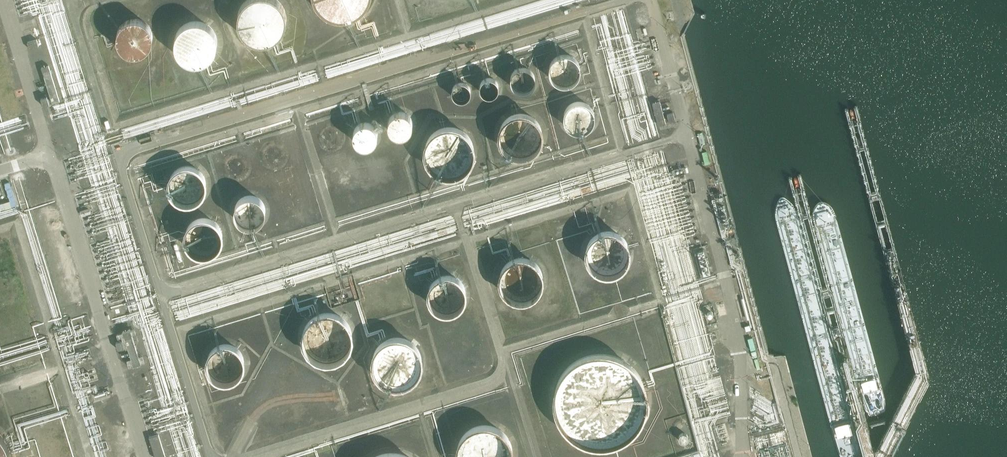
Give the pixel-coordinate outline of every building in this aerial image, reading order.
[(287,17),(287,12),(286,8),(283,3),(281,0),(245,0),(243,2),(240,7),(239,11),(238,16),(238,21),(239,25),(241,30),(244,33),(247,36),(251,39),(257,41),(261,42),(266,42),(271,40),(275,38),(279,36),(282,32),(285,28),(287,23),(287,18),(287,17)] [(318,2),(322,6),(326,10),(331,13),(337,14),(342,15),(348,14),(354,13),(359,10),(364,7),(367,2),(368,0),(317,0),(318,2)] [(154,35),(153,30),(152,26),(150,23),(148,21),(145,18),(142,17),(138,16),(134,16),(131,17),(127,18),(125,19),(122,21),(120,24),(118,28),(117,31),(117,35),(117,39),(119,42),(120,45),(123,48),(126,50),(130,52),(133,53),(136,53),(140,52),(144,51),(147,49),(149,47),(151,44),(153,41),(154,38),(154,35)] [(219,40),(218,36),(217,32),(215,28),(213,25),(209,22),(206,20),(202,18),(198,18),(194,18),(189,19),(185,21),(182,23),(179,26),(177,30),(175,34),(174,39),(174,43),(175,47),(177,52),(180,55),(183,58),(187,60),(191,62),(196,62),(201,62),(205,61),(208,59),(212,56),(215,53),(217,49),(218,45),(219,40)] [(37,39),(28,42),(29,48),(39,46),(37,39)] [(582,68),(582,67),(582,64),(581,60),(579,58),(577,56),(575,53),(572,52),(569,51),(565,50),(562,51),(559,52),(556,53),(554,55),(552,57),(550,60),(549,64),(548,67),(549,71),(549,73),(551,77),(553,79),(556,81),(558,83),(561,84),(564,84),(568,84),(571,83),(575,81),(577,79),(580,76),(581,74),(582,71),(582,68)] [(42,67),(46,81),(53,103),(60,101),(49,65),(42,67)] [(471,90),(471,87),(469,84),(468,83),(466,82),(463,81),(460,82),(458,83),(457,84),(455,87),(454,90),(455,93),(457,96),(458,97),(460,98),(463,98),(466,98),(468,97),(469,96),(471,93),(471,90)] [(44,106),(47,105),(50,104),(47,96),(41,98),(44,106)] [(596,116),(596,112),(595,109),(594,107),(592,104),(590,102),(586,100),(583,99),(580,99),(577,99),(574,100),(571,102),(568,104),(566,107),(565,110),(564,112),(564,116),(564,118),(565,121),(566,124),(568,127),(571,129),(574,131),(579,132),(582,132),(586,131),(588,130),(591,128),(593,125),(595,123),(596,120),(596,116)] [(658,125),(659,125),(666,123),(660,101),(652,104),(658,125)] [(544,132),(544,131),(544,126),(542,121),(540,118),(537,115),(533,112),(530,110),(526,109),(520,108),(516,109),(511,111),(508,113),(504,116),(502,120),(500,124),(499,127),(498,132),(499,136),(500,140),(502,144),(506,148),(510,151),(513,153),(517,153),(522,154),(526,153),(530,152),(534,150),(537,147),(540,144),(542,141),(543,136),(544,132)] [(414,122),(414,119),(413,117),(412,114),(410,112),(408,111),(406,110),(404,109),(401,109),(399,109),(396,110),(394,112),(392,113),(391,115),(390,118),(389,120),(389,122),(389,125),(390,127),(392,131),(394,132),(397,134),(401,135),(404,135),(407,134),(411,131),(412,129),(413,127),(414,125),(414,122)] [(379,134),(379,133),(379,131),(378,128),(376,124),(374,123),(372,121),(369,121),(367,120),(364,120),(362,121),(358,123),(356,125),(355,128),(354,130),(353,133),(353,135),(354,138),(356,142),(358,144),(360,145),(362,146),(365,146),(367,146),(371,146),(373,144),(375,143),(377,141),(378,139),(379,136),(379,134)] [(478,149),(478,144),(476,138),(474,134),(470,129),(466,127),(462,124),(456,122),(451,122),(446,123),(440,125),(435,127),(432,130),(429,134),(427,139),(425,144),(425,149),(425,153),(427,159),(429,163),(432,167),(436,171),(440,173),(445,175),(450,176),(456,175),(461,174),(466,171),(470,168),(474,164),(476,160),(478,155),(478,149)] [(208,182),(208,178),(207,175),(205,171),(203,168),(200,165),(196,163),(192,162),(189,162),(185,162),(182,162),(178,164),(174,167),(172,170),(169,173),(168,177),(167,181),(168,185),(169,189),(170,192),(172,195),(176,199),(180,201),(183,202),(187,202),(190,202),(195,201),(198,200),(202,197),(205,194),(207,190),(208,187),(208,182)] [(266,210),(266,207),(265,204),(263,201),(261,198),(259,196),(256,195),(252,194),(249,194),(246,194),(243,196),(241,197),(239,199),(237,201),(236,204),(235,206),(234,210),(235,213),(236,216),(237,219),(239,221),(242,224),(245,225),(248,225),(250,226),(253,225),(256,225),(259,223),(261,221),(263,219),(265,216),(266,213),(266,210)] [(91,213),(90,207),(81,210),(82,216),(91,213)] [(224,235),(224,234),(224,231),(223,227),(222,225),(219,221),(216,218),(213,216),(209,215),(205,214),(202,214),(197,215),(194,217),(191,219),(188,222),(186,225),(184,229),(184,234),(184,238),(185,241),(186,244),(189,248),(191,250),(195,252),(199,254),(203,255),(206,254),(211,253),(214,252),(217,250),(220,246),(222,243),(224,239),(224,235)] [(630,250),(630,249),(630,245),(628,241),(626,237),(624,233),(620,230),(616,228),(612,226),(607,226),(602,226),(598,228),(594,230),(591,232),(588,236),(585,240),(584,245),(584,249),(584,253),(585,258),(588,262),(590,265),(594,268),(598,271),(602,272),(606,272),(611,272),(615,271),(619,269),(623,266),(626,262),(628,259),(629,254),(630,250)] [(545,275),(545,271),(544,266),(541,262),(539,259),(535,256),(532,254),(527,253),(523,252),(518,253),(514,254),(510,256),(507,259),(504,262),(502,266),(500,270),(500,274),(500,278),(501,283),(503,287),(506,290),(510,294),(512,295),(517,297),(521,298),(527,297),(531,296),(535,294),(538,292),(541,288),(543,285),(545,280),(545,275)] [(468,292),(468,288),(466,284),(464,280),(462,277),(459,275),(456,273),(452,272),(448,271),(443,272),(439,273),(436,275),(434,277),(431,280),(429,284),(428,288),(427,292),(428,296),(429,299),(430,302),(433,305),(436,309),(439,310),(443,312),(446,312),(450,312),(454,311),(458,310),(461,307),(464,304),(466,301),(468,296),(468,292)] [(355,334),(355,329),(353,323),(351,319),(347,315),(344,312),(339,309),(334,308),(329,307),(324,307),(318,309),(312,312),(310,315),(306,319),(304,323),(302,328),(301,333),(302,339),(303,343),(305,348),(309,353),(313,356),(318,359),(322,360),(328,361),(333,360),(338,359),(343,357),(347,353),(350,349),(353,345),(355,339),(355,334)] [(141,364),(130,329),(123,331),(134,366),(141,364)] [(424,359),(424,358),(424,353),(422,348),(420,343),(416,339),(412,335),(407,333),(402,332),(396,331),(391,332),(386,334),(382,336),(378,339),(375,343),(373,348),(371,353),(371,358),(371,364),(373,369),(375,373),(378,376),(382,380),(387,383),(392,384),(397,385),(403,384),(407,383),(412,381),(416,378),(419,373),(422,369),(424,364),(424,359)] [(246,358),(246,354),(244,350),(242,346),(240,343),(236,340),(232,339),(228,338),(225,338),(221,338),(218,339),(214,341),(211,344),(208,347),(207,351),(206,354),(206,358),(206,362),(207,366),(209,370),(212,373),(216,375),(220,377),(223,378),(226,378),(230,378),(234,376),(237,374),(240,372),(243,369),(245,365),(246,362),(246,358)] [(122,340),(116,342),(118,349),(124,347),(122,340)] [(79,346),(65,350),(73,375),(87,370),(79,346)] [(649,398),(649,397),(649,392),(648,387),(647,382),(646,378),(643,374),(641,370),(638,366),(635,363),(631,359),(628,357),(625,355),(619,353),(614,351),(611,350),(606,349),(601,349),(596,349),(592,350),(589,351),(583,353),(575,357),(572,359),(568,363),(564,366),(562,370),(560,373),(557,378),(556,382),(554,387),(553,392),(553,397),(553,402),(554,407),(557,415),(560,423),(563,427),(567,431),(570,434),(574,437),(579,440),(583,442),(589,444),(592,444),(600,445),(606,445),(611,444),(619,442),(624,440),(628,438),(631,435),(635,432),(638,428),(641,425),(643,421),(645,417),(647,411),(648,407),(649,402),(649,398)] [(514,450),(514,444),(512,439),(510,435),(506,429),(502,426),(497,423),(491,421),(487,421),(481,421),(476,422),(470,425),(465,428),(461,433),(458,438),(456,444),(456,450),(456,456),(457,456),(513,456),(514,456),(514,450)] [(11,450),(10,446),(9,442),(7,437),(4,434),(2,431),(0,429),(0,456),(12,456),(11,450)] [(149,437),(155,456),(164,456),(166,456),(159,434),(149,437)] [(413,454),(409,451),(405,450),(398,448),(394,448),(390,448),(383,449),(376,451),(373,453),(369,455),(367,456),(417,456),(413,454)]
